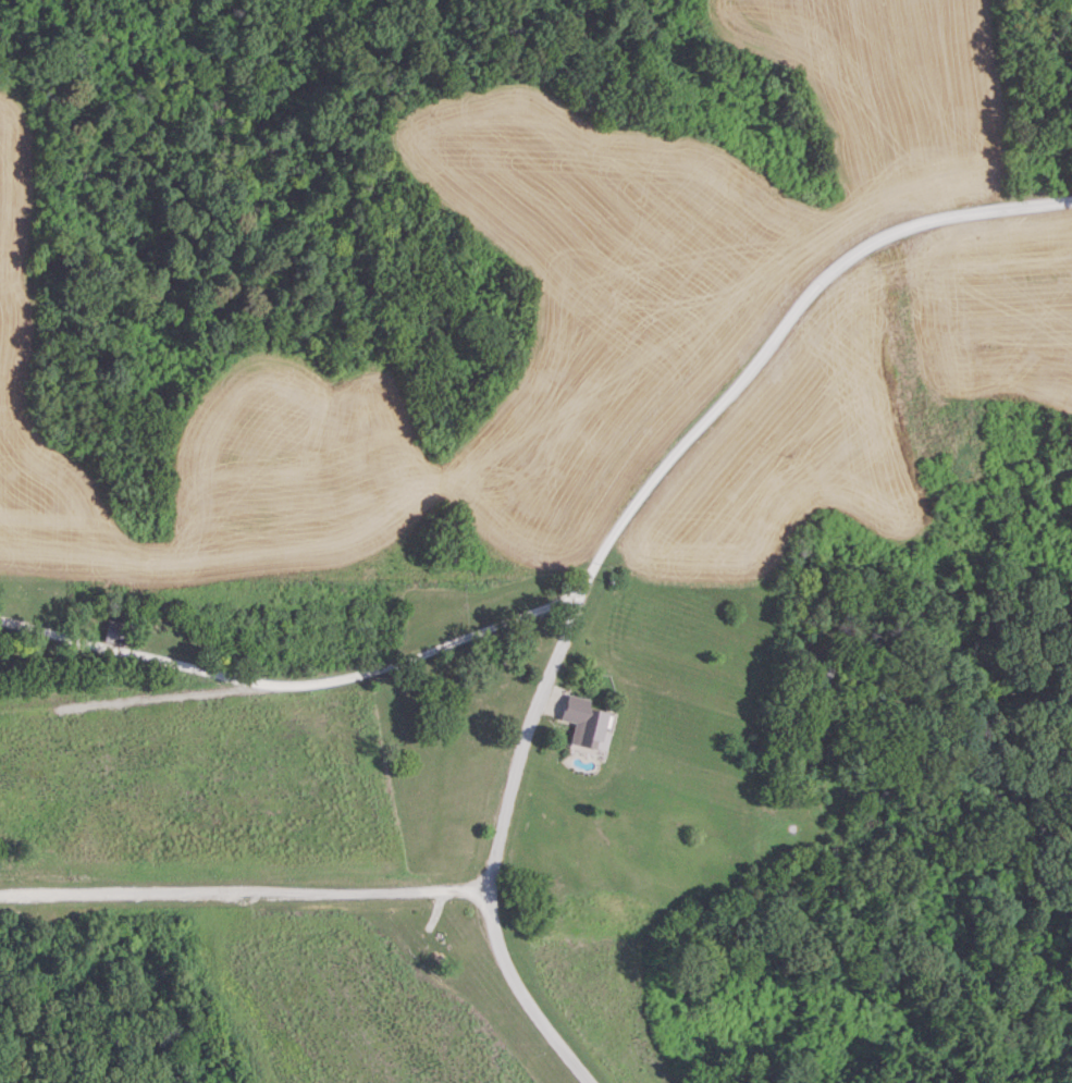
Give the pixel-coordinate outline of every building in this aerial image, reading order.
[(123,647),(128,625),(106,620),(102,642),(123,647)] [(807,668),(821,676),(827,668),(813,659),(807,668)] [(585,700),(563,695),(557,720),(571,723),(566,745),(601,753),(610,715),(583,709),(585,700)]
